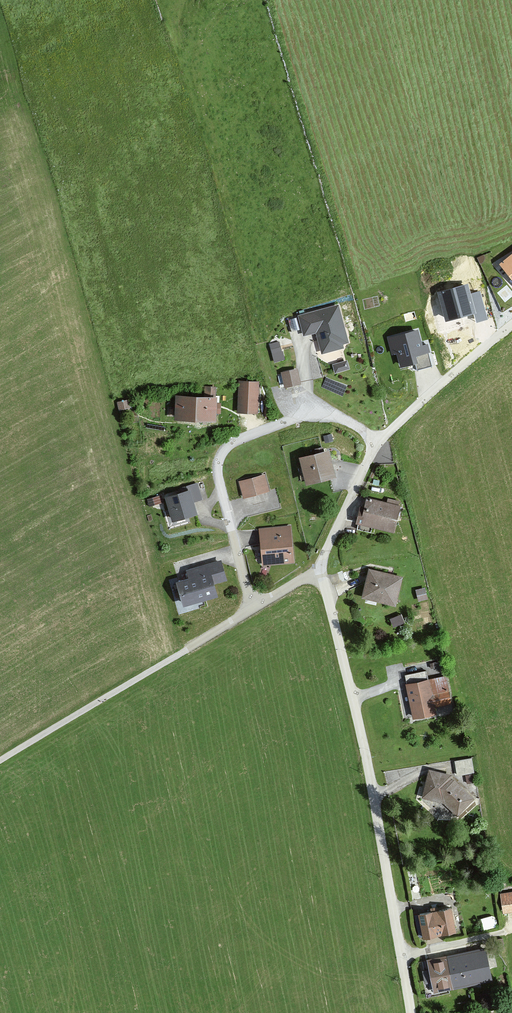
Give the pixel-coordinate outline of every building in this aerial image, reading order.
[(501,264),(511,278),(511,255),(501,264)] [(467,285),(440,292),(447,319),(474,312),(469,294),(467,285)] [(480,291),(469,294),(474,312),(477,322),(488,319),(480,291)] [(337,306),(300,316),(305,335),(319,332),(323,349),(347,343),(337,306)] [(417,331),(388,338),(392,353),(397,352),(401,366),(415,363),(417,370),(433,366),(427,345),(421,347),(417,331)] [(270,341),(275,360),(286,357),(281,338),(270,341)] [(280,371),(285,388),(301,384),(297,367),(280,371)] [(259,379),(239,378),(237,410),(258,411),(259,379)] [(217,394),(175,392),(174,418),(216,420),(217,394)] [(119,399),(121,408),(129,406),(127,397),(119,399)] [(327,447),(299,455),(306,482),(334,475),(327,447)] [(265,472),(238,480),(243,498),(270,490),(265,472)] [(198,483),(186,486),(187,491),(190,504),(202,500),(198,483)] [(190,504),(187,491),(165,497),(172,521),(194,515),(190,504)] [(162,494),(149,497),(151,503),(163,500),(162,494)] [(399,504),(362,496),(356,523),(393,532),(399,504)] [(291,525),(259,528),(262,565),(294,562),(291,525)] [(225,581),(219,561),(186,570),(188,579),(178,582),(186,606),(214,598),(211,585),(225,581)] [(399,574),(364,567),(359,596),(394,602),(399,574)] [(426,587),(415,589),(417,599),(428,597),(426,587)] [(404,680),(411,717),(435,713),(433,703),(451,700),(446,672),(404,680)] [(473,755),(456,759),(459,773),(477,769),(473,755)] [(454,775),(429,770),(422,796),(442,801),(458,815),(476,796),(454,775)] [(499,892),(503,912),(511,910),(511,890),(499,892)] [(453,906),(419,910),(423,938),(457,934),(453,906)] [(485,947),(426,958),(432,989),(491,979),(485,947)]
